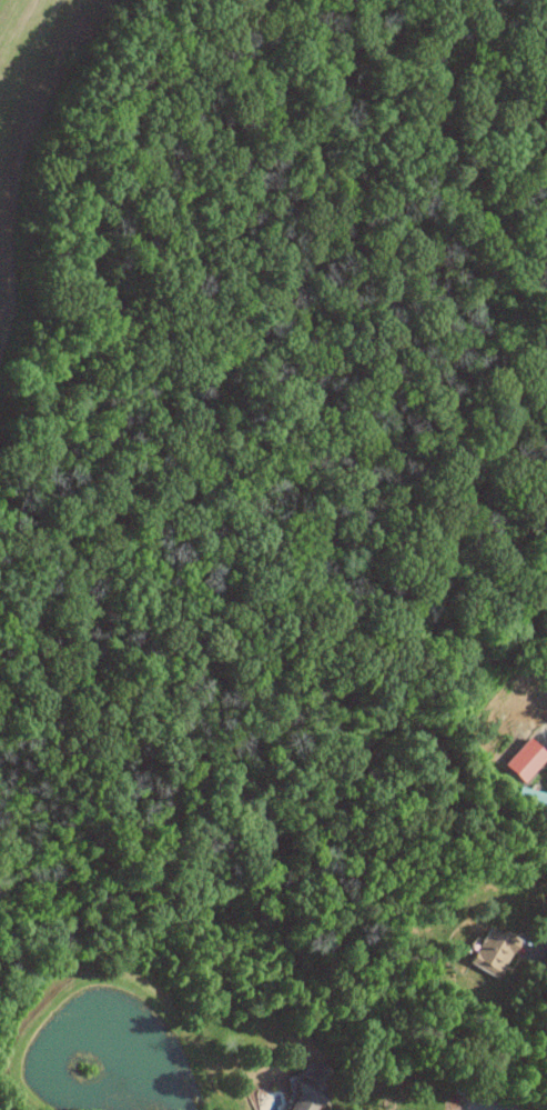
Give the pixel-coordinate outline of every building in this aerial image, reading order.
[(520,943),(490,925),(469,961),(499,979),(520,943)]
